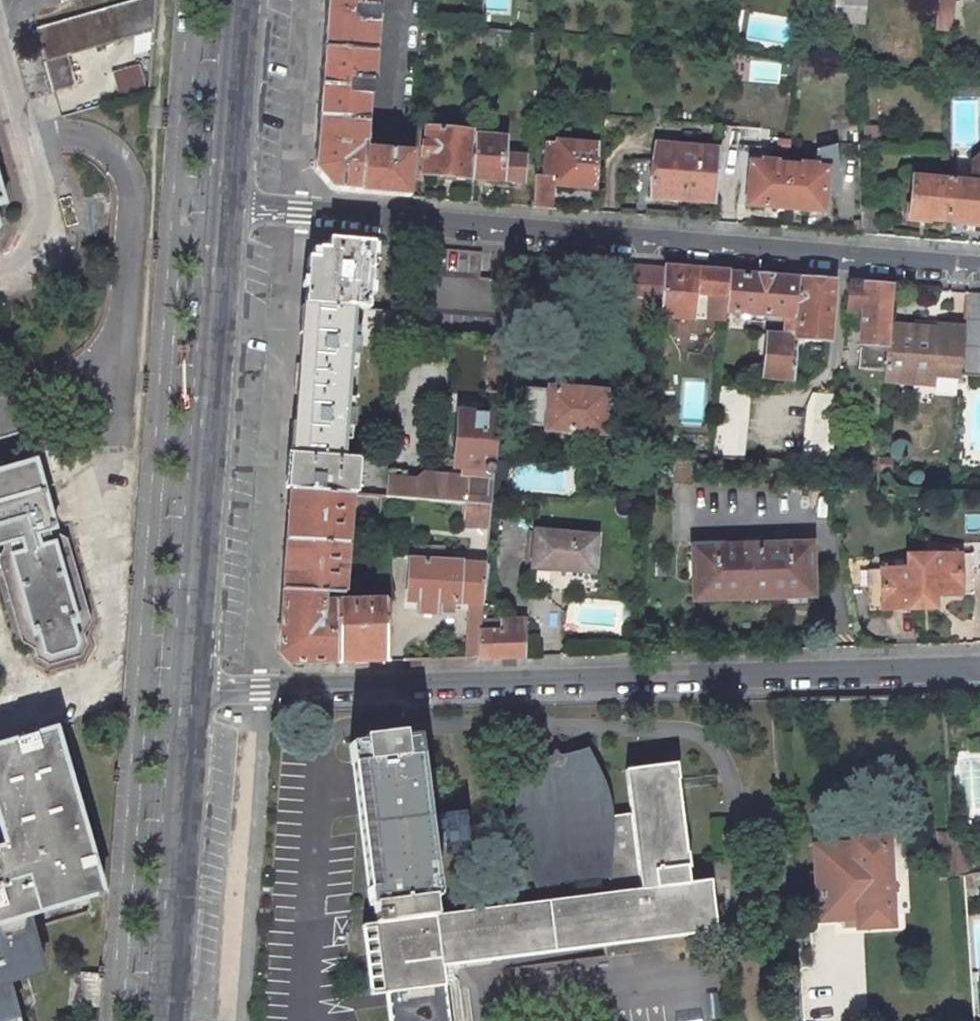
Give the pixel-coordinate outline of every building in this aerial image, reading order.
[(37,30),(54,92),(76,86),(68,56),(154,31),(156,0),(141,0),(37,30)] [(322,52),(374,55),(377,0),(326,0),(322,52)] [(834,21),(865,22),(867,0),(836,0),(834,21)] [(936,29),(949,30),(953,0),(939,0),(936,29)] [(371,93),(374,55),(322,52),(317,120),(365,123),(367,93),(371,93)] [(120,99),(150,91),(141,65),(112,73),(120,99)] [(317,120),(314,168),(334,190),(410,197),(414,152),(363,148),(365,123),(317,120)] [(475,133),(429,128),(424,172),(473,177),(475,137),(475,133)] [(503,138),(475,137),(473,177),(522,181),(524,157),(502,154),(503,138)] [(598,145),(558,142),(558,145),(548,144),(545,167),(556,167),(554,184),(597,188),(598,145)] [(720,149),(656,144),(651,197),(716,202),(720,149)] [(835,170),(838,170),(835,144),(816,150),(815,166),(815,168),(835,170)] [(972,164),(970,184),(950,182),(947,221),(979,224),(979,157),(972,164)] [(764,164),(743,162),(741,183),(749,184),(747,205),(785,208),(789,166),(776,165),(776,162),(764,161),(764,164)] [(802,167),(789,166),(785,208),(824,211),(826,190),(833,191),(835,170),(815,168),(815,166),(803,165),(802,167)] [(950,182),(913,178),(910,217),(947,221),(950,182)] [(548,185),(535,184),(534,207),(547,208),(548,185)] [(876,207),(860,206),(861,234),(876,235),(876,207)] [(304,304),(354,308),(369,309),(371,277),(377,278),(377,269),(374,269),(375,264),(372,264),(374,243),(329,239),(318,248),(308,258),(304,304)] [(446,337),(471,338),(490,339),(504,340),(509,254),(493,253),(491,278),(479,277),(481,252),(426,247),(411,246),(408,276),(415,277),(411,333),(446,337)] [(633,265),(629,302),(662,305),(665,267),(633,265)] [(726,312),(727,303),(728,296),(730,273),(665,267),(662,305),(662,316),(663,316),(726,321),(726,312)] [(800,278),(730,273),(728,296),(727,303),(726,312),(749,313),(797,317),(800,278)] [(833,281),(800,278),(797,317),(796,336),(798,339),(829,342),(833,281)] [(892,286),(849,282),(846,307),(864,309),(860,359),(873,360),(871,377),(885,378),(889,325),(892,286)] [(965,377),(979,378),(979,293),(972,292),(965,377)] [(354,308),(304,304),(293,454),(343,457),(346,426),(353,427),(359,339),(352,339),(354,308)] [(885,380),(934,384),(935,374),(961,377),(965,328),(939,326),(938,329),(889,325),(885,378),(885,380)] [(796,336),(771,334),(767,377),(794,380),(798,339),(796,336)] [(622,393),(549,388),(549,390),(545,390),(545,388),(524,386),(522,427),(542,429),(542,426),(547,426),(546,429),(604,433),(605,415),(620,416),(622,393)] [(750,389),(720,387),(713,458),(743,460),(750,389)] [(838,395),(813,393),(808,406),(803,464),(831,466),(838,395)] [(497,417),(463,415),(460,465),(463,465),(462,484),(387,478),(385,496),(464,503),(491,505),(492,487),(494,451),(497,417)] [(505,452),(494,451),(492,487),(505,487),(507,463),(504,463),(505,452)] [(343,457),(293,454),(290,490),(350,494),(355,494),(358,458),(343,457)] [(878,460),(869,460),(869,468),(878,469),(878,460)] [(890,461),(878,460),(878,469),(890,470),(890,461)] [(3,559),(2,562),(23,638),(26,639),(34,637),(39,656),(46,660),(70,652),(74,646),(68,627),(75,625),(77,622),(60,544),(56,542),(53,530),(55,527),(36,462),(33,461),(0,471),(0,548),(3,559)] [(350,494),(290,490),(287,540),(347,543),(350,494)] [(491,505),(464,503),(462,525),(482,527),(481,536),(488,537),(491,505)] [(597,535),(534,530),(530,568),(594,574),(597,535)] [(283,590),(323,592),(343,594),(347,543),(287,540),(283,590)] [(811,544),(693,548),(694,599),(812,596),(811,544)] [(444,548),(418,546),(417,560),(415,560),(412,600),(417,600),(416,612),(439,613),(439,601),(470,603),(467,659),(478,658),(482,619),(483,604),(486,565),(443,562),(444,548)] [(920,597),(959,596),(971,595),(971,571),(970,555),(918,557),(919,570),(920,597)] [(882,612),(921,610),(920,597),(919,570),(868,572),(868,588),(869,612),(882,612)] [(296,664),(337,663),(336,603),(321,603),(323,592),(283,590),(279,646),(279,653),(290,664),(296,664)] [(336,603),(337,663),(387,661),(386,601),(336,603)] [(524,620),(482,619),(478,658),(523,657),(524,620)] [(9,984),(43,973),(43,969),(28,917),(102,894),(51,732),(0,746),(0,842),(2,849),(0,850),(0,1020),(19,1020),(9,984)] [(611,893),(561,899),(435,915),(433,898),(439,897),(418,736),(404,737),(403,733),(363,737),(363,742),(349,744),(370,906),(373,905),(376,923),(363,925),(371,994),(386,992),(390,1020),(449,1020),(442,966),(490,960),(603,945),(716,931),(710,881),(688,884),(686,868),(689,867),(676,765),(625,771),(631,814),(608,817),(607,807),(606,802),(604,793),(601,784),(596,774),(590,763),(587,759),(584,758),(576,757),(564,757),(555,757),(549,759),(536,762),(530,765),(527,767),(525,769),(523,773),(520,785),(518,806),(518,820),(520,834),(522,841),(527,854),(534,868),(535,872),(535,879),(536,879),(537,882),(540,881),(540,883),(602,875),(602,874),(608,873),(611,893)] [(952,832),(938,833),(941,879),(955,877),(955,875),(953,843),(952,832)] [(843,836),(816,837),(818,874),(811,874),(813,894),(819,894),(821,917),(859,915),(860,925),(888,923),(883,841),(854,843),(855,848),(844,848),(843,836)] [(966,841),(953,843),(955,875),(964,874),(969,873),(966,841)]
